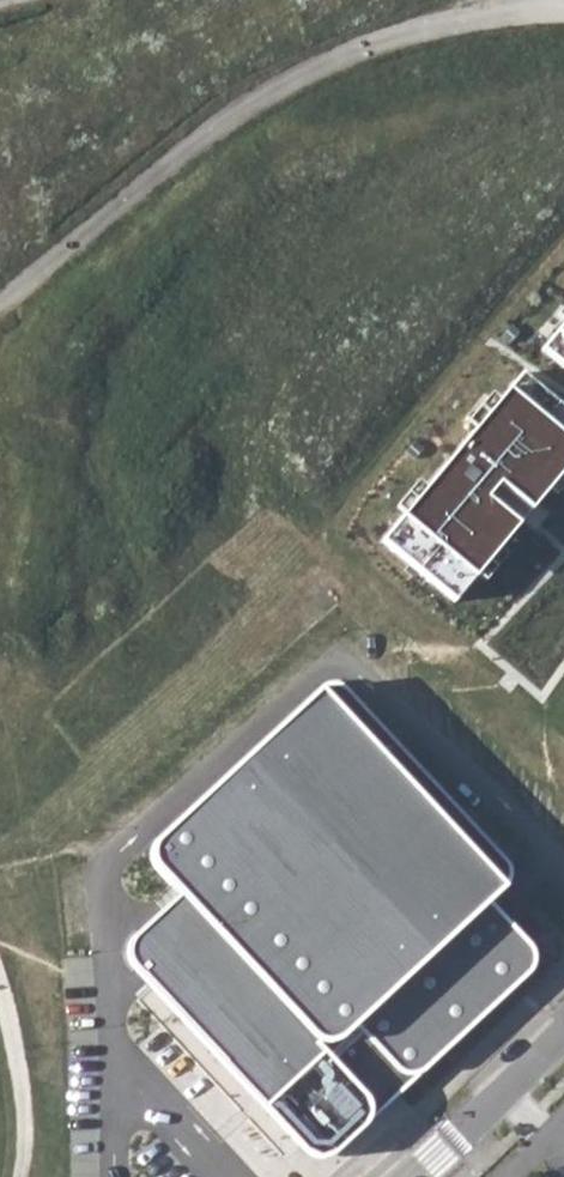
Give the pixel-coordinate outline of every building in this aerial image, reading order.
[(539,346),(563,368),(563,317),(539,346)] [(526,374),(381,539),(453,602),(563,475),(563,407),(526,374)] [(320,686),(145,843),(140,855),(142,866),(171,902),(126,944),(121,957),(130,972),(295,1152),(319,1161),(341,1149),(528,974),(534,962),(531,950),(489,902),(509,883),(513,871),(507,859),(346,689),(334,684),(320,686)]
